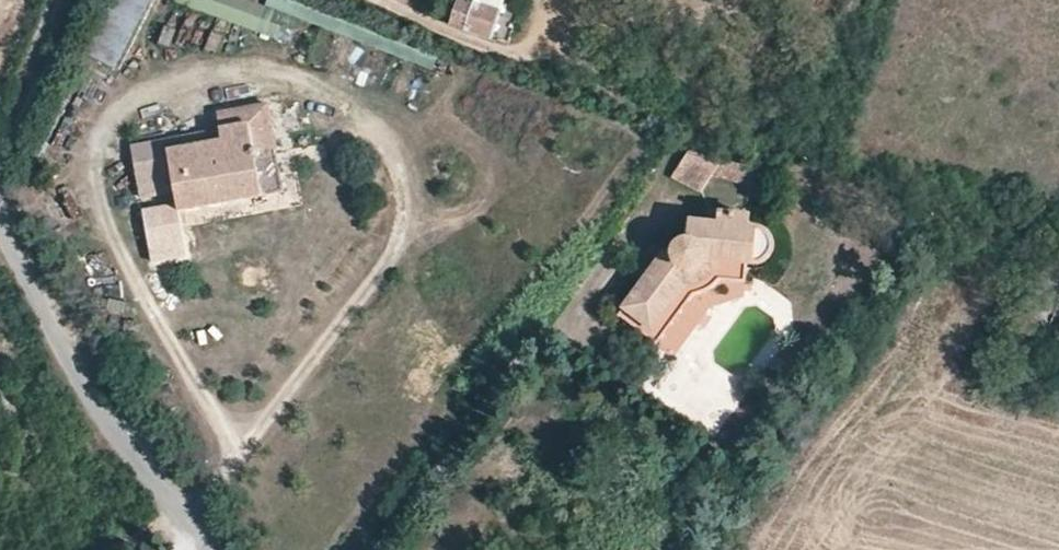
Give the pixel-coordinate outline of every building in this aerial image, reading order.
[(451,23),(492,39),(502,13),(501,13),(506,0),(478,0),(477,4),(467,0),(459,0),(451,23)] [(181,211),(260,196),(252,153),(274,150),(266,106),(219,115),(222,130),(224,142),(170,152),(168,140),(133,147),(142,196),(177,191),(181,211)] [(222,130),(168,140),(170,152),(224,142),(222,130)] [(252,153),(260,196),(282,193),(274,150),(252,153)] [(756,181),(762,163),(690,152),(675,173),(699,191),(713,174),(756,181)] [(707,279),(718,279),(743,282),(744,265),(756,265),(763,262),(769,256),(771,248),(768,237),(760,231),(748,229),(748,216),(721,213),(719,223),(691,220),(689,238),(681,240),(678,242),(672,248),(670,253),(656,251),(650,247),(634,269),(646,279),(624,309),(650,329),(680,293),(684,286),(697,284),(707,279)] [(708,287),(718,279),(707,279),(697,284),(684,286),(680,293),(650,329),(624,309),(618,317),(655,344),(695,293),(708,287)] [(697,375),(687,392),(716,407),(725,390),(697,375)]
